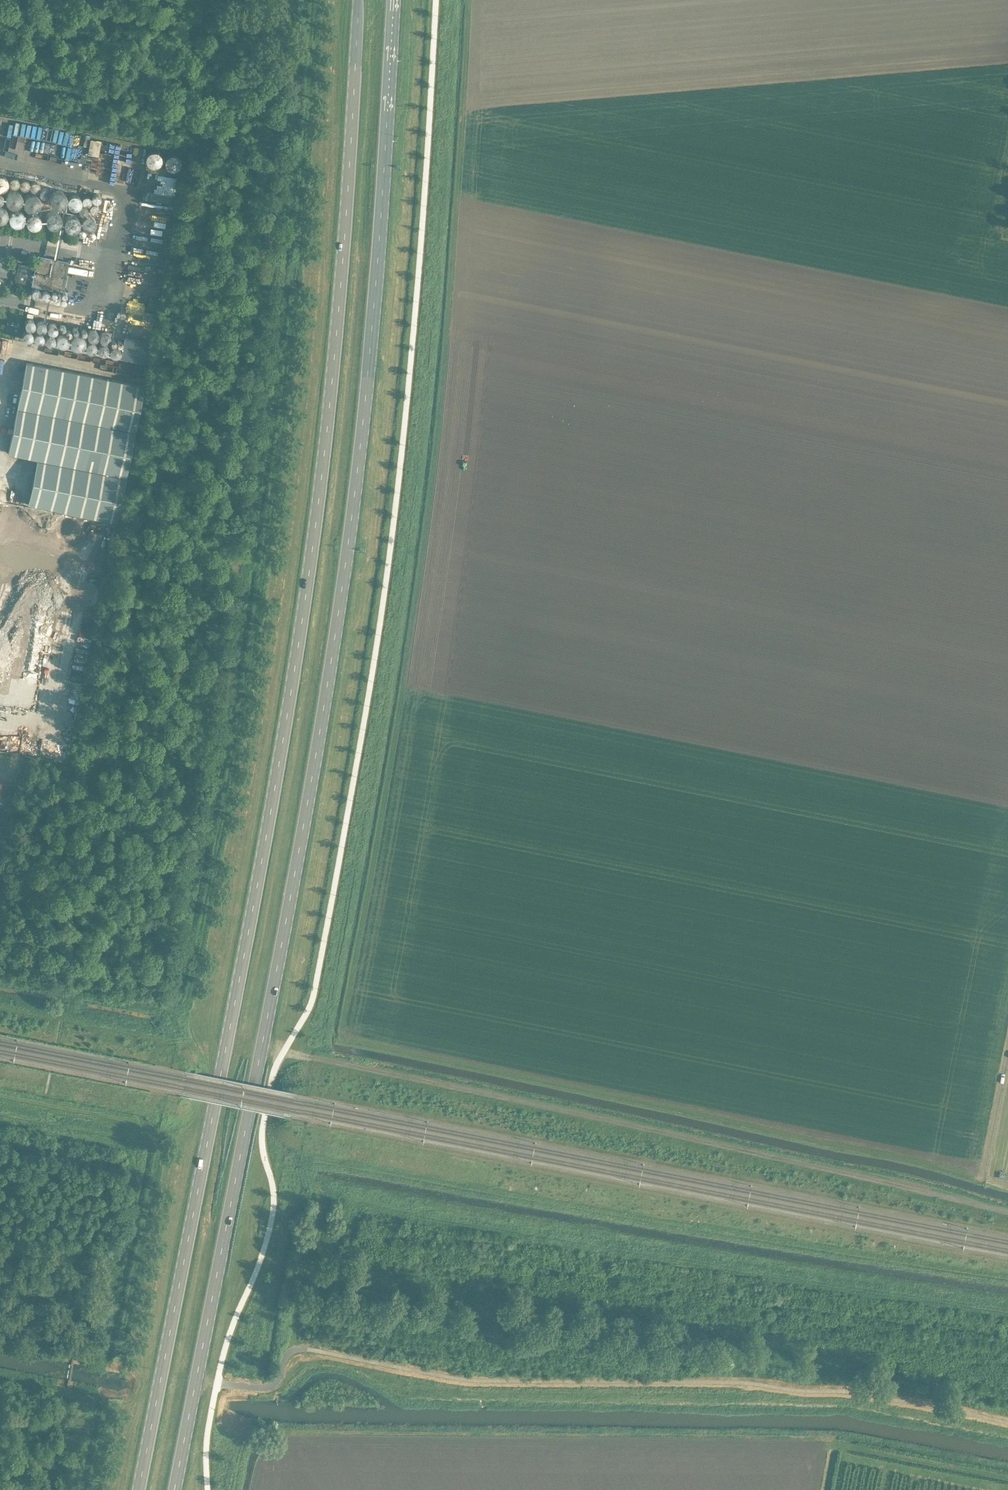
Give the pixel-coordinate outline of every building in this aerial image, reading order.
[(146,161),(151,153),(141,146),(136,153),(146,161)] [(39,183),(49,193),(55,188),(46,177),(39,183)] [(129,212),(161,213),(161,198),(129,198),(129,212)] [(16,199),(14,211),(26,214),(28,202),(16,199)] [(107,214),(105,229),(111,230),(113,215),(107,214)] [(91,240),(103,241),(104,224),(99,223),(98,227),(92,226),(91,240)] [(67,261),(37,255),(31,285),(61,291),(67,261)] [(16,273),(14,272),(12,281),(15,281),(13,291),(27,293),(32,266),(18,263),(16,273)] [(8,313),(5,332),(19,335),(22,316),(8,313)] [(124,334),(120,358),(148,364),(153,340),(124,334)] [(37,459),(125,476),(143,386),(26,363),(8,453),(37,459)] [(125,476),(37,459),(28,505),(116,522),(125,476)] [(6,608),(17,609),(19,595),(8,593),(6,608)] [(34,672),(21,671),(21,669),(9,668),(8,679),(21,680),(21,687),(33,688),(34,672)] [(366,1230),(366,1238),(378,1239),(379,1231),(366,1230)]
